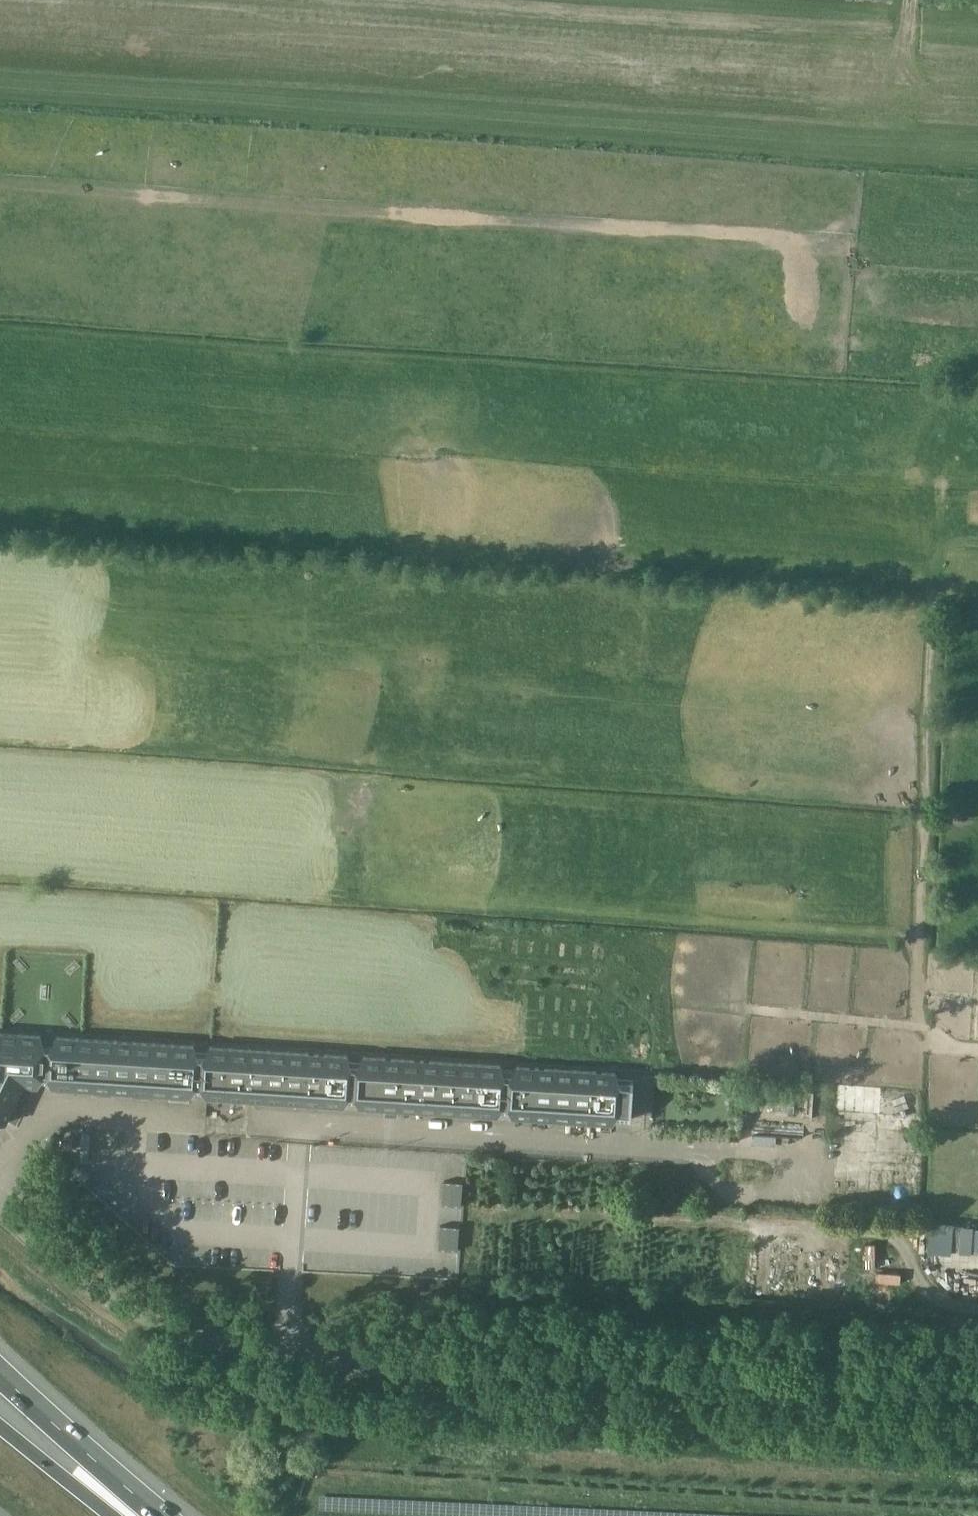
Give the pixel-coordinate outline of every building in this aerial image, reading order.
[(360,1108),(498,1116),(498,1110),(514,1111),(514,1117),(613,1124),(613,1118),(632,1119),(634,1080),(615,1079),(616,1073),(517,1066),(516,1073),(500,1072),(501,1065),(363,1056),(363,1063),(347,1062),(347,1055),(210,1047),(210,1053),(194,1052),(194,1045),(57,1037),(57,1044),(40,1043),(41,1036),(0,1033),(0,1123),(6,1123),(24,1086),(37,1087),(38,1080),(54,1081),(54,1088),(191,1097),(191,1090),(207,1091),(207,1098),(344,1107),(345,1100),(361,1101),(360,1108)] [(453,1239),(457,1190),(447,1189),(443,1238),(453,1239)] [(463,1239),(467,1191),(457,1190),(453,1239),(463,1239)]
